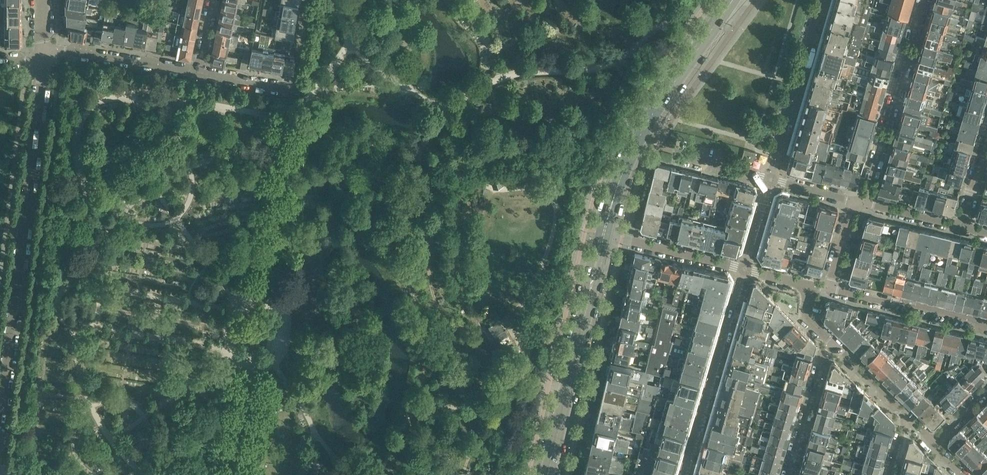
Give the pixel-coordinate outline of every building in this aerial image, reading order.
[(221,9),(236,12),(237,5),(247,8),(248,3),(238,1),(232,0),(223,0),(221,9)] [(854,0),(836,0),(834,6),(869,16),(870,11),(872,6),(872,5),(854,0)] [(872,5),(872,6),(886,10),(889,0),(873,0),(872,5)] [(886,10),(906,16),(911,0),(889,0),(886,10)] [(934,7),(952,13),(953,9),(966,12),(965,17),(969,18),(972,9),(967,8),(955,4),(940,0),(936,0),(934,7)] [(5,2),(0,2),(0,6),(5,6),(5,13),(21,12),(21,5),(22,5),(22,1),(5,2)] [(979,2),(974,1),(972,9),(977,11),(978,11),(980,3),(979,2)] [(182,12),(185,13),(199,16),(202,5),(187,2),(186,8),(183,7),(182,12)] [(278,17),(277,26),(296,29),(300,5),(281,2),(279,10),(277,9),(276,17),(278,17)] [(85,6),(66,3),(66,11),(68,12),(68,14),(85,17),(87,17),(85,16),(86,12),(90,13),(91,10),(96,11),(97,8),(87,6),(85,6)] [(869,16),(834,6),(831,16),(866,26),(867,23),(868,18),(869,16)] [(886,15),(885,19),(904,24),(906,16),(872,6),(870,11),(886,15)] [(934,7),(931,16),(957,24),(958,19),(951,17),(952,13),(934,7)] [(221,9),(219,20),(240,24),(241,19),(235,17),(236,12),(221,9)] [(21,12),(5,13),(5,23),(22,23),(22,19),(21,19),(21,12)] [(185,13),(183,24),(197,27),(199,16),(185,13)] [(982,22),(986,23),(986,14),(985,14),(984,13),(983,17),(976,15),(975,20),(982,22)] [(85,17),(68,14),(67,23),(69,24),(69,25),(87,28),(85,28),(86,22),(97,24),(97,25),(102,26),(103,20),(87,17),(85,17)] [(128,15),(125,26),(123,41),(128,41),(129,43),(131,43),(132,42),(133,42),(136,28),(130,27),(132,16),(128,15)] [(831,16),(828,27),(848,33),(862,37),(864,31),(866,26),(831,16)] [(931,16),(929,25),(945,30),(947,30),(948,26),(956,28),(965,31),(967,27),(962,25),(957,24),(931,16)] [(115,24),(112,39),(113,39),(114,40),(117,41),(118,40),(123,41),(127,17),(123,17),(122,19),(116,18),(115,24)] [(136,28),(133,42),(135,43),(136,44),(139,44),(140,43),(145,44),(147,30),(149,18),(145,17),(143,29),(136,28)] [(867,23),(870,24),(875,25),(883,28),(901,33),(904,24),(885,19),(884,23),(868,18),(867,23)] [(244,25),(240,24),(219,20),(217,30),(231,33),(233,27),(243,29),(244,25)] [(102,34),(101,34),(101,37),(102,37),(106,38),(107,39),(110,39),(111,38),(112,39),(115,24),(104,22),(102,31),(102,34)] [(22,23),(5,23),(5,34),(22,34),(22,33),(21,27),(22,27),(22,23)] [(147,30),(145,44),(149,45),(150,46),(153,47),(154,46),(156,46),(156,41),(158,32),(152,30),(153,24),(149,23),(147,30)] [(183,24),(181,35),(195,38),(197,27),(183,24)] [(87,28),(69,25),(69,35),(71,37),(84,40),(85,37),(85,38),(87,28)] [(881,32),(880,36),(898,42),(901,33),(883,28),(875,25),(874,30),(881,32)] [(945,30),(929,25),(926,33),(958,42),(959,38),(944,34),(945,30)] [(294,40),(296,29),(277,26),(276,31),(274,30),(273,35),(275,36),(294,40)] [(848,33),(828,27),(825,37),(845,43),(860,47),(862,40),(862,37),(848,33)] [(96,30),(94,42),(96,42),(101,43),(102,37),(101,37),(101,34),(102,34),(102,31),(96,30)] [(235,34),(231,33),(217,30),(215,41),(229,44),(233,44),(235,34)] [(862,40),(866,41),(878,45),(896,50),(898,42),(880,36),(879,40),(868,36),(869,33),(868,32),(864,31),(862,37),(862,40)] [(926,33),(924,41),(941,46),(942,42),(956,46),(956,45),(961,46),(962,44),(958,42),(926,33)] [(22,34),(5,34),(5,46),(19,45),(22,43),(22,34)] [(252,49),(250,63),(251,64),(251,65),(254,65),(255,65),(260,65),(263,50),(265,35),(261,34),(258,50),(255,49),(255,48),(253,48),(252,49)] [(985,44),(986,44),(986,36),(986,39),(976,36),(976,37),(965,34),(964,38),(978,42),(985,44)] [(181,35),(178,45),(193,48),(195,38),(181,35)] [(263,50),(260,65),(265,66),(266,67),(269,68),(270,67),(271,67),(273,52),(274,47),(268,46),(270,35),(266,35),(263,50)] [(252,38),(245,36),(243,46),(250,48),(252,38)] [(825,37),(821,48),(841,54),(856,58),(860,47),(845,43),(825,37)] [(273,52),(271,67),(272,68),(273,69),(276,69),(277,68),(281,69),(284,54),(287,39),(283,38),(281,48),(274,47),(273,52)] [(215,41),(213,52),(227,55),(228,49),(236,51),(237,46),(229,44),(215,41)] [(876,49),(875,53),(894,58),(896,50),(878,45),(866,41),(865,46),(876,49)] [(924,41),(921,50),(953,59),(954,54),(940,50),(941,46),(924,41)] [(982,54),(986,56),(986,44),(985,44),(978,42),(977,47),(983,49),(982,54)] [(177,50),(176,56),(191,59),(193,48),(178,45),(178,46),(166,43),(166,48),(177,50)] [(841,54),(821,48),(818,58),(838,64),(841,54)] [(921,50),(919,58),(936,63),(937,59),(951,63),(953,59),(921,50)] [(227,55),(213,52),(210,62),(224,65),(225,63),(226,60),(234,61),(235,57),(227,55)] [(860,58),(865,59),(873,62),(891,67),(894,58),(875,53),(874,57),(861,53),(860,58)] [(284,54),(281,69),(287,70),(288,71),(291,72),(291,71),(293,71),(295,56),(284,54)] [(850,79),(850,78),(852,73),(854,65),(856,58),(841,54),(838,64),(835,74),(850,79)] [(972,63),(986,67),(986,56),(982,54),(980,61),(973,59),(972,63)] [(838,64),(818,58),(815,69),(835,74),(838,64)] [(919,58),(916,66),(933,71),(953,77),(954,72),(935,66),(936,63),(919,58)] [(871,66),(870,70),(888,75),(891,67),(873,62),(865,59),(864,64),(871,66)] [(976,75),(986,78),(986,67),(972,63),(965,61),(964,65),(977,69),(976,75)] [(886,84),(888,75),(870,70),(854,65),(852,73),(886,84)] [(933,71),(916,66),(914,75),(931,80),(933,71)] [(815,69),(812,79),(847,89),(848,87),(850,79),(835,74),(815,69)] [(866,83),(865,87),(884,92),(886,84),(852,73),(850,78),(866,83)] [(914,75),(912,83),(928,88),(938,91),(939,86),(938,86),(939,82),(931,80),(914,75)] [(973,85),(986,89),(986,78),(976,75),(974,81),(961,77),(960,81),(973,85)] [(847,89),(812,79),(809,90),(844,100),(844,99),(847,91),(847,89)] [(970,95),(986,100),(986,99),(986,89),(973,85),(960,81),(959,85),(972,89),(970,95)] [(912,83),(909,92),(926,97),(927,92),(940,96),(941,92),(938,91),(928,88),(912,83)] [(847,91),(863,95),(881,101),(884,92),(865,87),(864,91),(852,87),(852,89),(848,87),(847,89),(847,91)] [(844,100),(809,90),(807,100),(827,105),(839,109),(841,109),(842,107),(844,100)] [(844,99),(860,104),(879,109),(881,101),(863,95),(847,91),(844,99)] [(909,92),(906,101),(942,111),(943,109),(939,108),(940,105),(933,104),(933,103),(925,100),(926,97),(909,92)] [(954,102),(967,106),(984,111),(986,100),(970,95),(968,101),(955,98),(954,102)] [(842,107),(857,112),(858,112),(876,117),(879,109),(860,104),(844,99),(844,100),(842,107)] [(827,105),(807,100),(803,111),(824,117),(827,105)] [(906,101),(904,109),(921,114),(922,110),(941,115),(942,113),(942,111),(906,101)] [(965,111),(964,116),(981,121),(984,111),(967,106),(954,102),(954,105),(953,107),(965,111)] [(176,104),(175,110),(187,112),(188,106),(176,104)] [(190,117),(213,121),(215,110),(211,110),(192,106),(190,117)] [(841,109),(839,109),(833,131),(829,130),(823,141),(831,143),(832,141),(840,144),(848,146),(851,137),(849,137),(839,134),(842,123),(852,126),(853,125),(854,120),(857,112),(842,107),(841,109)] [(904,109),(901,118),(936,127),(937,128),(939,123),(935,122),(921,118),(922,114),(921,114),(904,109)] [(824,117),(803,111),(800,122),(821,128),(824,117)] [(951,124),(961,126),(978,131),(981,121),(964,116),(962,122),(952,119),(951,124)] [(901,118),(899,126),(917,131),(919,127),(927,129),(935,131),(936,127),(901,118)] [(821,128),(800,122),(797,133),(818,139),(821,128)] [(959,131),(958,137),(975,141),(978,131),(961,126),(951,124),(946,122),(945,125),(945,126),(959,131)] [(849,137),(851,137),(869,143),(873,131),(853,125),(852,126),(849,137)] [(899,126),(896,135),(932,145),(933,141),(934,139),(916,135),(917,131),(899,126)] [(818,139),(797,133),(794,143),(815,150),(818,139)] [(896,135),(894,143),(912,148),(914,143),(931,148),(932,145),(896,135)] [(851,137),(848,146),(866,152),(869,143),(851,137)] [(950,146),(955,147),(972,152),(975,141),(958,137),(956,143),(947,140),(946,144),(950,146)] [(823,141),(818,139),(815,150),(812,160),(816,162),(825,164),(826,161),(831,143),(823,141)] [(815,150),(794,143),(791,154),(807,159),(807,161),(810,162),(811,160),(812,160),(815,150)] [(894,143),(891,152),(910,157),(927,161),(928,157),(911,152),(912,148),(894,143)] [(846,154),(846,155),(855,157),(864,160),(866,152),(848,146),(840,144),(839,149),(847,151),(846,154)] [(954,150),(951,157),(969,162),(972,152),(955,147),(950,146),(949,149),(954,150)] [(756,151),(744,148),(741,157),(753,160),(756,151)] [(825,164),(821,180),(830,182),(838,152),(833,151),(830,162),(826,161),(825,164)] [(838,152),(830,182),(838,184),(844,166),(840,165),(843,154),(838,152)] [(891,152),(889,160),(908,165),(909,160),(917,162),(918,159),(910,157),(891,152)] [(791,154),(789,160),(802,164),(802,162),(806,163),(807,161),(807,159),(791,154)] [(844,166),(838,184),(847,187),(852,168),(855,157),(846,155),(845,158),(850,159),(847,167),(844,166)] [(852,168),(847,187),(856,189),(861,171),(864,160),(855,157),(852,168)] [(944,166),(948,167),(966,172),(969,162),(951,157),(950,163),(945,162),(944,166)] [(802,164),(789,160),(786,169),(788,172),(805,176),(807,168),(804,167),(805,165),(806,165),(806,163),(802,162),(802,164)] [(807,168),(805,176),(811,178),(816,162),(812,160),(811,160),(810,162),(807,161),(806,163),(806,165),(805,165),(804,167),(807,168)] [(908,165),(889,160),(887,169),(913,176),(915,171),(907,169),(908,165)] [(825,164),(816,162),(811,178),(821,180),(825,164)] [(655,165),(653,174),(661,175),(660,178),(663,179),(662,182),(668,183),(669,178),(671,167),(658,164),(655,165)] [(943,169),(947,171),(945,178),(948,178),(952,179),(963,182),(966,172),(948,167),(944,166),(943,169)] [(498,167),(488,170),(494,186),(503,183),(498,167)] [(671,167),(669,178),(668,183),(668,184),(667,188),(677,190),(678,186),(682,170),(671,167)] [(921,178),(913,176),(887,169),(884,177),(903,182),(904,177),(919,182),(921,178)] [(682,170),(678,186),(677,190),(677,191),(683,192),(683,190),(685,191),(685,193),(687,193),(688,189),(691,172),(682,170)] [(691,172),(688,189),(692,190),(688,205),(693,206),(696,191),(700,174),(691,172)] [(919,191),(915,203),(925,206),(934,175),(925,172),(924,174),(923,178),(927,179),(924,188),(920,187),(919,191)] [(661,175),(653,174),(650,188),(666,192),(667,188),(668,184),(668,183),(662,182),(663,179),(660,178),(661,175)] [(700,174),(696,191),(700,192),(697,207),(699,207),(701,208),(709,176),(700,174)] [(934,175),(925,206),(934,208),(938,192),(934,190),(938,176),(934,175)] [(715,188),(718,179),(709,176),(701,208),(700,211),(700,213),(709,216),(710,210),(707,209),(707,205),(712,205),(715,188)] [(903,182),(884,177),(882,186),(912,193),(913,189),(902,186),(903,182)] [(938,192),(934,208),(944,210),(948,194),(949,190),(951,185),(952,179),(948,178),(944,193),(938,192)] [(754,187),(737,183),(718,179),(715,188),(733,194),(753,200),(755,191),(754,187)] [(961,188),(963,182),(952,179),(951,185),(955,186),(961,188)] [(912,193),(882,186),(879,192),(880,195),(898,199),(915,203),(919,191),(919,190),(914,189),(913,189),(912,193)] [(650,188),(647,199),(666,204),(667,199),(665,199),(666,192),(650,188)] [(710,210),(709,216),(712,216),(715,205),(748,214),(750,209),(751,204),(752,204),(753,200),(733,194),(715,188),(712,205),(710,210)] [(779,196),(775,207),(795,213),(795,212),(797,213),(804,215),(808,201),(781,194),(779,196)] [(948,194),(944,210),(951,212),(954,210),(958,197),(948,194)] [(986,220),(986,217),(986,194),(984,194),(982,201),(977,216),(979,219),(986,220)] [(647,199),(644,210),(661,214),(661,212),(663,207),(673,210),(674,206),(666,204),(647,199)] [(808,201),(804,215),(803,220),(813,222),(816,223),(833,228),(838,211),(837,209),(808,201)] [(712,216),(716,217),(720,218),(726,220),(745,225),(745,224),(746,214),(747,215),(748,214),(715,205),(712,216)] [(666,234),(666,236),(676,239),(680,222),(683,207),(679,206),(678,213),(672,212),(670,220),(670,219),(668,227),(666,234)] [(775,207),(772,217),(801,225),(801,224),(803,220),(804,215),(797,213),(795,213),(775,207)] [(661,214),(644,210),(642,220),(659,224),(661,214)] [(681,218),(680,222),(676,239),(687,241),(692,218),(693,215),(689,214),(689,217),(682,215),(681,218)] [(772,217),(769,228),(798,235),(799,233),(801,225),(772,217)] [(865,225),(883,230),(895,233),(899,234),(901,224),(870,217),(867,219),(865,225)] [(692,218),(687,241),(697,244),(703,221),(692,218)] [(714,223),(725,225),(728,226),(728,230),(727,234),(741,238),(745,225),(726,220),(720,218),(719,220),(716,222),(715,222),(714,223)] [(640,227),(641,230),(656,234),(657,231),(657,229),(663,231),(662,235),(666,236),(666,234),(668,227),(659,224),(642,220),(640,227)] [(815,228),(814,233),(831,237),(833,228),(816,223),(813,222),(803,220),(801,224),(815,228)] [(703,221),(697,244),(708,247),(713,226),(714,224),(703,221)] [(901,224),(899,234),(897,241),(896,243),(895,247),(892,257),(898,258),(901,242),(907,243),(910,227),(901,224)] [(865,225),(863,235),(888,241),(889,236),(881,234),(883,230),(865,225)] [(713,226),(708,247),(719,250),(723,233),(725,229),(713,226)] [(910,227),(907,243),(904,251),(909,252),(911,244),(917,246),(921,229),(910,227)] [(769,228),(766,239),(795,246),(797,239),(798,235),(769,228)] [(723,233),(719,250),(735,253),(737,252),(741,238),(727,234),(728,230),(725,229),(723,233)] [(921,229),(917,246),(923,247),(919,265),(923,266),(924,261),(927,248),(931,232),(921,229)] [(931,232),(927,248),(924,261),(929,262),(932,253),(937,254),(938,251),(942,234),(931,232)] [(797,239),(811,242),(828,247),(831,237),(814,233),(812,237),(805,236),(805,235),(799,233),(798,235),(797,239)] [(942,234),(938,251),(937,254),(948,257),(949,254),(953,237),(942,234)] [(863,235),(860,244),(877,249),(877,248),(879,243),(895,247),(896,243),(893,242),(888,241),(863,235)] [(953,237),(949,254),(948,257),(945,267),(944,271),(949,272),(956,274),(958,264),(951,263),(953,255),(959,257),(964,240),(953,237)] [(766,239),(763,249),(792,256),(793,252),(796,253),(797,249),(794,248),(795,246),(766,239)] [(797,249),(808,251),(825,256),(828,247),(811,242),(797,239),(795,246),(794,248),(797,249)] [(964,240),(959,257),(966,258),(966,260),(969,261),(970,259),(974,242),(964,240)] [(974,242),(970,259),(969,261),(968,267),(974,269),(976,261),(981,262),(985,245),(974,242)] [(860,244),(857,254),(875,258),(876,253),(883,255),(882,260),(890,262),(892,257),(893,252),(877,248),(877,249),(860,244)] [(763,249),(761,257),(763,260),(788,267),(792,257),(792,256),(763,249)] [(807,256),(806,260),(806,261),(823,265),(825,256),(808,251),(797,249),(796,253),(807,256)] [(633,260),(632,262),(648,266),(655,268),(659,269),(661,261),(659,259),(634,253),(634,254),(632,254),(631,260),(633,260)] [(857,254),(855,263),(883,270),(888,271),(889,266),(873,262),(875,258),(857,254)] [(792,257),(788,267),(818,274),(821,272),(823,265),(806,261),(806,260),(792,257)] [(887,276),(886,280),(883,290),(893,292),(897,274),(893,273),(895,263),(900,265),(902,259),(898,258),(892,257),(890,262),(889,266),(888,271),(887,276)] [(671,263),(661,261),(659,269),(657,277),(664,279),(663,283),(666,284),(667,280),(671,263)] [(630,271),(646,275),(657,278),(659,269),(655,268),(654,273),(647,271),(648,266),(632,262),(632,263),(630,263),(629,268),(631,269),(630,271)] [(897,274),(893,292),(901,294),(909,263),(908,263),(905,262),(904,267),(902,275),(897,274)] [(667,280),(673,282),(672,287),(676,288),(677,283),(682,266),(671,263),(667,280)] [(855,263),(852,272),(869,276),(871,271),(887,276),(888,271),(883,270),(855,263)] [(909,263),(901,294),(910,297),(915,278),(911,277),(913,269),(910,268),(911,264),(909,263)] [(682,266),(677,283),(676,288),(671,303),(682,306),(693,268),(691,267),(683,265),(682,265),(682,266)] [(915,278),(910,297),(919,299),(927,267),(923,266),(921,271),(919,279),(915,278)] [(927,267),(919,299),(927,301),(932,283),(928,282),(930,273),(931,269),(927,267)] [(704,270),(693,268),(684,299),(695,302),(697,292),(700,282),(704,270)] [(728,276),(704,270),(700,282),(706,284),(726,289),(729,279),(728,276)] [(932,283),(927,301),(936,303),(944,271),(940,270),(939,275),(937,284),(932,283)] [(629,278),(628,281),(644,284),(655,287),(655,283),(653,282),(645,280),(646,275),(630,271),(630,274),(628,273),(627,277),(629,278)] [(949,272),(944,271),(936,303),(945,305),(950,287),(946,286),(949,272)] [(869,276),(852,272),(850,280),(852,282),(883,290),(886,280),(869,276)] [(950,287),(945,305),(953,307),(962,276),(958,275),(954,288),(950,287)] [(962,276),(953,307),(963,310),(967,291),(963,290),(965,282),(966,277),(962,276)] [(967,291),(963,310),(971,312),(979,280),(977,279),(975,279),(973,284),(972,292),(967,291)] [(979,280),(971,312),(980,314),(984,295),(980,294),(982,287),(984,281),(981,281),(981,280),(979,280)] [(626,290),(626,291),(643,296),(643,295),(644,290),(651,291),(652,286),(644,284),(628,281),(627,286),(626,285),(625,290),(626,290)] [(697,292),(703,294),(723,299),(726,289),(706,284),(700,282),(697,292)] [(753,284),(748,300),(772,310),(775,302),(756,283),(753,284)] [(624,302),(641,306),(645,307),(647,299),(649,300),(650,296),(643,295),(643,296),(626,291),(625,296),(623,297),(622,300),(624,302)] [(720,309),(723,299),(703,294),(697,292),(695,302),(720,309)] [(684,311),(697,315),(717,320),(721,309),(720,309),(695,302),(684,299),(682,306),(681,310),(684,311)] [(647,362),(646,366),(642,382),(640,392),(639,396),(655,399),(656,393),(660,383),(663,372),(666,362),(671,342),(670,341),(673,331),(672,331),(675,320),(681,322),(684,311),(681,310),(682,306),(671,303),(662,300),(655,328),(654,333),(653,337),(647,362)] [(748,301),(745,310),(769,318),(772,310),(748,300),(748,301)] [(827,303),(825,311),(846,320),(847,320),(846,319),(847,314),(856,316),(857,316),(858,308),(830,302),(830,301),(827,303)] [(624,302),(621,313),(640,318),(645,318),(648,307),(641,306),(624,302)] [(775,302),(772,310),(769,318),(768,321),(767,327),(768,327),(766,335),(774,326),(787,314),(775,302)] [(745,310),(742,319),(767,327),(768,321),(769,318),(745,310)] [(681,322),(694,325),(714,331),(717,320),(697,315),(684,311),(681,322)] [(846,320),(825,311),(824,316),(825,319),(839,333),(846,326),(850,322),(846,320)] [(868,311),(866,321),(866,322),(871,323),(876,324),(883,326),(886,315),(868,311)] [(621,313),(618,325),(639,329),(640,329),(641,325),(639,324),(640,318),(621,313)] [(787,314),(774,326),(766,335),(777,339),(782,334),(794,321),(787,314)] [(883,326),(882,332),(882,334),(886,335),(884,342),(889,343),(895,318),(886,315),(883,326)] [(903,320),(895,318),(889,343),(888,345),(893,346),(895,337),(899,338),(903,320)] [(742,319),(740,328),(766,335),(768,327),(767,327),(742,319)] [(846,326),(839,333),(846,341),(859,328),(866,322),(866,321),(863,319),(859,323),(860,324),(858,327),(851,321),(846,326)] [(503,329),(499,320),(488,326),(493,335),(503,329)] [(711,341),(714,331),(694,325),(681,322),(678,321),(675,320),(672,331),(673,331),(675,331),(691,336),(711,341)] [(903,320),(899,338),(903,339),(900,350),(904,352),(912,322),(903,320)] [(794,321),(782,334),(777,339),(774,342),(772,347),(774,347),(778,348),(780,349),(789,340),(801,328),(794,321)] [(920,324),(912,322),(904,352),(905,352),(907,353),(908,349),(910,350),(912,341),(915,342),(920,324)] [(871,323),(862,332),(859,328),(846,341),(853,347),(876,324),(871,323)] [(876,324),(853,347),(859,354),(872,341),(882,332),(883,326),(876,324)] [(920,324),(915,342),(919,343),(916,357),(920,359),(921,357),(922,353),(924,344),(928,326),(920,324)] [(618,325),(616,335),(634,339),(636,333),(638,333),(639,329),(618,325)] [(252,326),(250,338),(249,339),(257,340),(259,328),(252,326)] [(928,326),(924,344),(922,353),(926,354),(929,345),(932,346),(937,328),(928,326)] [(740,328),(737,336),(753,341),(768,345),(772,347),(774,342),(775,338),(766,335),(740,328)] [(801,328),(789,340),(780,349),(780,350),(786,351),(791,352),(796,348),(808,336),(801,328)] [(937,328),(932,346),(936,347),(932,365),(936,367),(941,348),(945,330),(937,328)] [(497,341),(508,335),(505,329),(494,335),(497,341)] [(945,330),(941,348),(936,368),(941,369),(943,361),(942,361),(945,349),(949,350),(953,332),(945,330)] [(672,342),(688,346),(708,352),(711,341),(691,336),(675,331),(672,342)] [(962,334),(953,332),(949,350),(953,351),(948,369),(949,369),(954,366),(955,361),(962,334)] [(970,336),(962,334),(955,361),(960,362),(962,354),(966,355),(966,352),(970,336)] [(614,345),(613,346),(632,350),(633,344),(648,347),(649,343),(634,339),(616,335),(616,336),(616,339),(615,339),(615,340),(613,339),(612,344),(614,345)] [(737,336),(735,345),(765,354),(768,345),(753,341),(737,336)] [(808,336),(796,348),(813,353),(816,345),(815,342),(808,336)] [(970,336),(966,352),(965,357),(969,358),(969,360),(973,361),(974,360),(975,354),(979,338),(970,336)] [(872,341),(859,354),(867,361),(880,349),(876,345),(880,342),(878,339),(879,339),(877,337),(872,341)] [(975,354),(974,360),(978,361),(977,362),(974,366),(976,368),(980,363),(982,364),(984,356),(986,344),(986,340),(979,338),(975,354)] [(735,345),(732,354),(748,358),(769,364),(772,356),(774,347),(772,347),(768,345),(765,354),(735,345)] [(880,349),(867,361),(874,369),(889,354),(892,351),(893,350),(884,345),(880,349)] [(611,358),(628,361),(630,355),(635,356),(636,351),(632,350),(613,346),(612,351),(610,351),(609,356),(611,357),(611,358)] [(688,346),(685,356),(705,362),(708,352),(688,346)] [(796,354),(803,356),(812,358),(813,353),(796,348),(791,352),(796,354)] [(795,358),(794,363),(809,367),(812,358),(803,356),(796,354),(791,352),(786,351),(785,356),(795,358)] [(732,354),(730,362),(767,373),(769,365),(769,364),(748,358),(732,354)] [(896,362),(892,357),(889,354),(874,369),(881,376),(896,362)] [(679,366),(682,367),(702,372),(705,362),(685,356),(682,355),(679,366)] [(889,383),(916,357),(911,355),(904,361),(901,357),(896,362),(881,376),(882,376),(889,383)] [(916,357),(889,383),(896,390),(915,371),(925,362),(920,359),(916,357)] [(361,362),(360,366),(370,369),(372,361),(362,358),(361,362)] [(607,374),(628,379),(631,367),(627,366),(628,361),(611,358),(609,366),(607,365),(605,373),(607,374)] [(663,372),(679,377),(699,383),(702,372),(682,367),(679,366),(666,362),(663,372)] [(730,362),(727,371),(746,376),(764,382),(767,373),(730,362)] [(831,363),(827,376),(842,381),(842,380),(845,381),(850,386),(854,389),(856,383),(834,362),(831,363)] [(784,369),(791,371),(807,376),(809,367),(794,363),(793,366),(783,363),(782,368),(784,369)] [(961,368),(965,372),(978,384),(985,378),(976,368),(974,366),(973,365),(969,368),(964,363),(961,366),(962,368),(961,368)] [(976,368),(985,378),(986,375),(986,370),(980,363),(976,368)] [(949,369),(959,379),(971,391),(978,384),(965,372),(961,368),(959,370),(955,366),(949,369)] [(785,378),(789,379),(804,384),(807,376),(791,371),(784,369),(782,377),(785,378)] [(956,382),(953,385),(965,397),(971,391),(959,379),(949,369),(948,369),(944,371),(956,382)] [(919,376),(915,371),(896,390),(903,397),(918,383),(922,379),(927,374),(924,370),(919,376)] [(727,371),(725,380),(744,386),(762,390),(764,382),(746,376),(727,371)] [(675,387),(676,387),(696,393),(699,383),(679,377),(663,372),(660,383),(675,387)] [(607,374),(605,385),(626,389),(627,385),(638,388),(637,392),(640,392),(642,382),(628,379),(607,374)] [(782,387),(802,393),(804,384),(789,379),(785,378),(782,377),(772,374),(770,378),(778,381),(783,383),(782,387)] [(827,376),(824,385),(842,390),(853,393),(854,389),(850,386),(849,388),(843,386),(845,381),(842,380),(842,381),(827,376)] [(918,383),(903,397),(911,405),(923,392),(929,387),(930,386),(922,379),(918,383)] [(725,380),(722,389),(741,394),(759,399),(761,393),(762,390),(744,386),(725,380)] [(939,385),(946,391),(959,403),(965,397),(953,385),(950,388),(943,381),(939,385)] [(762,390),(773,394),(780,396),(799,402),(802,393),(782,387),(764,382),(762,390)] [(656,393),(672,398),(693,404),(696,393),(676,387),(675,387),(660,383),(656,393)] [(849,404),(848,409),(848,410),(847,410),(846,414),(846,415),(849,416),(851,410),(857,412),(858,407),(862,394),(863,391),(856,383),(854,389),(853,393),(851,398),(850,402),(849,404)] [(940,397),(942,399),(950,407),(950,408),(952,410),(959,403),(946,391),(938,383),(937,387),(943,394),(940,397)] [(605,385),(602,395),(638,403),(639,396),(640,392),(637,392),(636,397),(625,394),(626,389),(605,385)] [(824,385),(822,394),(839,399),(841,394),(851,398),(853,393),(842,390),(824,385)] [(722,389),(719,398),(756,409),(757,408),(759,399),(741,394),(722,389)] [(923,392),(911,405),(918,413),(931,400),(937,394),(933,390),(927,396),(923,392)] [(862,394),(858,407),(857,412),(854,422),(864,425),(867,412),(869,407),(874,402),(863,391),(862,394)] [(653,404),(668,409),(690,415),(693,404),(672,398),(656,393),(655,399),(653,404)] [(777,404),(777,405),(796,411),(799,402),(780,396),(773,394),(772,398),(771,399),(778,401),(777,404)] [(822,394),(819,402),(837,407),(846,409),(847,410),(848,410),(848,409),(849,404),(850,402),(847,401),(846,405),(838,403),(839,399),(822,394)] [(602,395),(600,406),(621,410),(622,406),(636,409),(638,403),(602,395)] [(650,415),(665,419),(687,425),(690,415),(668,409),(653,404),(655,399),(639,396),(636,408),(651,412),(650,415)] [(719,398),(717,406),(754,417),(756,409),(719,398)] [(931,400),(918,413),(922,416),(926,420),(938,408),(939,408),(940,406),(944,402),(941,399),(938,403),(937,402),(935,405),(931,400)] [(775,413),(775,414),(794,420),(796,411),(777,405),(777,404),(770,402),(768,407),(776,409),(775,413)] [(819,402),(817,410),(835,416),(836,411),(846,414),(847,410),(846,409),(837,407),(819,402)] [(867,412),(864,425),(873,428),(891,433),(894,423),(893,421),(874,402),(869,407),(867,412)] [(600,406),(597,416),(633,424),(634,419),(620,415),(621,410),(600,406)] [(717,406),(714,415),(751,426),(752,426),(754,417),(717,406)] [(938,408),(926,420),(933,426),(935,426),(946,416),(948,414),(940,406),(939,408),(938,408)] [(977,413),(986,422),(986,410),(984,407),(977,413)] [(647,425),(662,430),(684,436),(687,425),(665,419),(650,415),(651,412),(636,408),(634,419),(632,430),(637,431),(645,433),(646,430),(647,425)] [(817,410),(814,419),(841,427),(848,428),(849,424),(833,420),(835,416),(817,410)] [(772,422),(772,423),(791,429),(794,420),(775,414),(775,413),(767,411),(766,415),(768,415),(767,416),(773,418),(772,422)] [(972,419),(978,425),(981,428),(985,432),(986,434),(986,422),(977,413),(972,419)] [(714,415),(712,424),(749,435),(751,426),(714,415)] [(597,416),(595,427),(616,432),(617,427),(632,430),(633,424),(597,416)] [(770,431),(769,432),(789,437),(791,429),(772,423),(772,422),(758,419),(757,422),(765,424),(765,425),(771,427),(770,431)] [(814,419),(812,428),(830,433),(831,428),(840,431),(841,427),(814,419)] [(949,443),(955,449),(958,446),(957,446),(964,440),(978,425),(972,419),(949,441),(949,443)] [(712,424),(709,433),(728,438),(746,444),(749,435),(712,424)] [(958,446),(955,449),(960,455),(974,441),(971,438),(981,428),(978,425),(964,440),(957,446),(958,446)] [(768,436),(767,440),(767,441),(786,446),(789,437),(769,432),(770,431),(752,426),(751,426),(749,435),(751,435),(753,431),(761,433),(761,434),(768,436)] [(595,427),(593,437),(614,442),(632,447),(633,447),(635,441),(615,437),(616,432),(595,427)] [(857,432),(871,436),(889,441),(891,433),(873,428),(872,431),(864,429),(858,427),(857,432)] [(812,428),(810,436),(827,441),(836,443),(840,444),(841,440),(837,439),(828,436),(830,433),(812,428)] [(660,440),(680,446),(684,436),(662,430),(661,434),(650,431),(648,437),(659,440),(660,440)] [(869,444),(886,449),(889,441),(871,436),(857,432),(856,436),(865,439),(864,442),(869,444)] [(709,433),(707,442),(744,453),(746,444),(728,438),(709,433)] [(960,455),(967,461),(986,441),(986,435),(977,444),(974,441),(960,455)] [(810,436),(807,444),(825,449),(826,445),(834,448),(836,443),(827,441),(810,436)] [(593,437),(590,448),(611,453),(612,449),(630,453),(632,447),(614,442),(593,437)] [(765,449),(764,449),(783,455),(786,446),(767,441),(767,440),(759,437),(758,442),(760,442),(758,447),(765,449)] [(651,443),(649,448),(657,451),(677,457),(680,446),(660,440),(659,445),(651,443)] [(909,441),(905,456),(932,463),(935,467),(936,464),(912,440),(909,441)] [(967,461),(973,467),(986,454),(983,451),(986,447),(986,441),(967,461)] [(707,442),(704,451),(720,455),(741,462),(744,453),(707,442)] [(807,444),(805,452),(831,460),(833,452),(825,449),(807,444)] [(857,450),(866,452),(884,457),(886,449),(869,444),(868,447),(858,445),(858,446),(854,445),(853,448),(857,450)] [(762,458),(781,464),(783,455),(764,449),(765,449),(758,447),(751,445),(750,450),(763,453),(762,458)] [(639,453),(638,457),(674,467),(677,457),(657,451),(641,446),(639,453)] [(590,448),(588,459),(623,467),(625,456),(617,454),(616,460),(610,458),(611,453),(590,448)] [(865,457),(864,461),(881,465),(884,457),(866,452),(857,450),(855,454),(865,457)] [(704,451),(701,460),(739,471),(739,470),(741,462),(720,455),(704,451)] [(831,460),(805,452),(802,461),(820,466),(821,462),(830,464),(841,467),(842,463),(837,461),(831,460)] [(973,467),(979,473),(986,465),(986,455),(986,454),(973,467)] [(759,467),(778,473),(781,464),(762,458),(753,455),(750,464),(759,467)] [(905,456),(903,465),(920,469),(921,465),(929,467),(935,469),(935,467),(932,463),(905,456)] [(635,467),(664,474),(672,474),(674,467),(638,457),(635,467)] [(843,458),(842,463),(879,474),(881,465),(864,461),(863,464),(854,461),(843,458)] [(588,459),(585,469),(606,474),(607,470),(622,473),(623,467),(588,459)] [(699,468),(721,474),(737,474),(739,471),(701,460),(699,468)] [(802,461),(800,470),(817,474),(820,474),(826,474),(828,468),(820,466),(802,461)] [(841,467),(851,470),(860,473),(860,474),(879,474),(842,463),(841,467)] [(757,474),(778,474),(778,473),(759,467),(750,464),(749,469),(758,471),(757,474)] [(935,467),(935,469),(933,474),(943,474),(944,471),(936,464),(935,467)] [(900,473),(906,474),(924,474),(918,473),(920,469),(903,465),(900,473)] [(979,473),(981,474),(986,474),(986,465),(979,473)] [(635,467),(633,474),(664,474),(635,467)]
